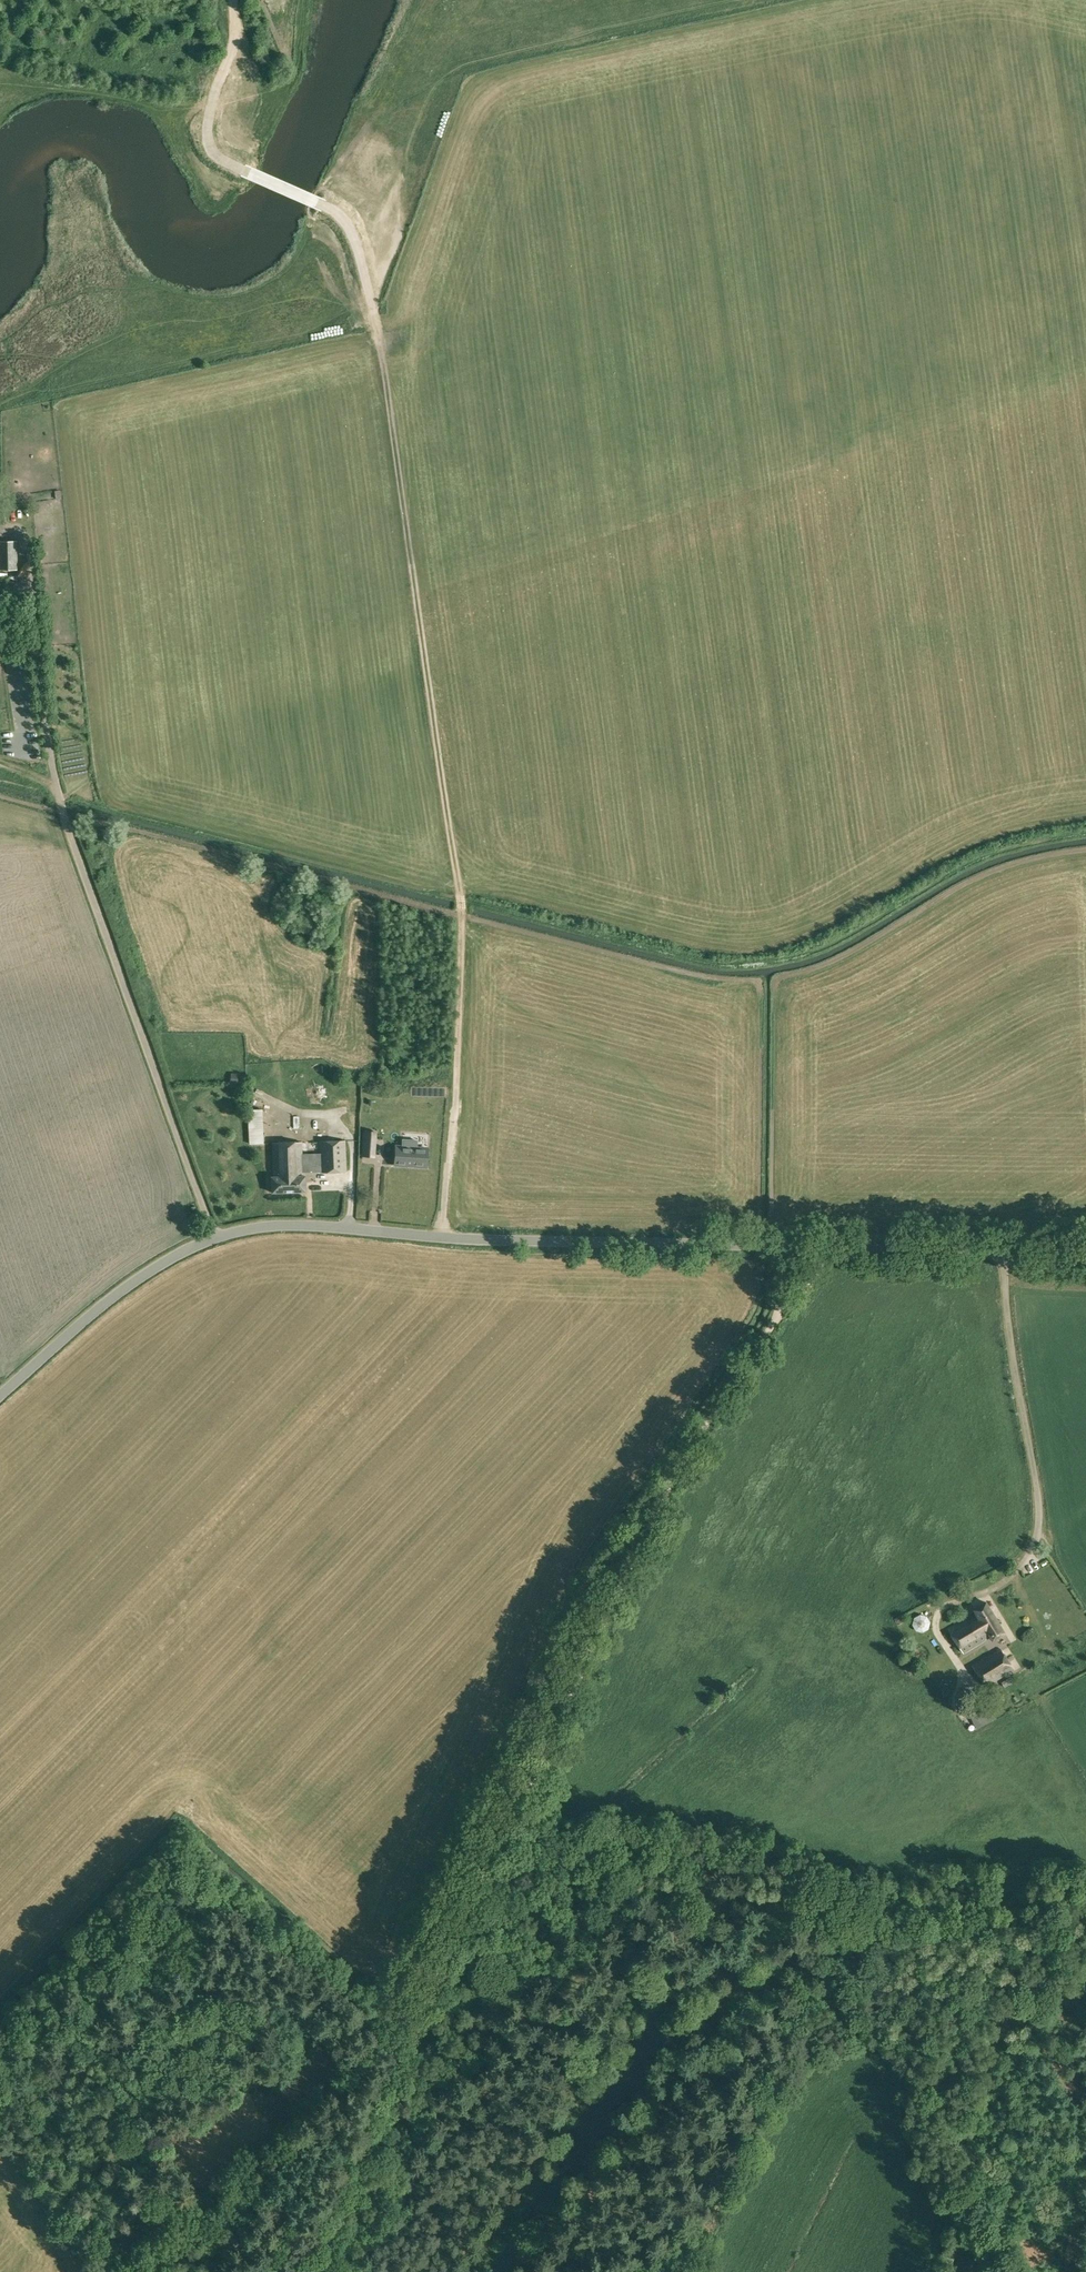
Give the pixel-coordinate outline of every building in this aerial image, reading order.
[(17,569),(16,540),(0,540),(0,570),(17,569)] [(434,1098),(445,1089),(435,1078),(424,1087),(434,1098)] [(265,1109),(248,1109),(249,1144),(266,1143),(265,1109)] [(376,1132),(364,1131),(363,1143),(375,1144),(376,1132)] [(318,1141),(319,1163),(321,1163),(322,1171),(347,1171),(345,1139),(318,1141)] [(397,1146),(395,1164),(427,1166),(428,1148),(417,1147),(418,1140),(403,1139),(403,1146),(397,1146)] [(321,1163),(319,1163),(302,1164),(302,1141),(272,1142),(273,1176),(271,1176),(272,1192),(305,1190),(304,1175),(303,1175),(303,1172),(322,1171),(321,1163)] [(978,1590),(987,1587),(986,1581),(976,1584),(978,1590)] [(987,1643),(993,1640),(992,1639),(1004,1632),(987,1602),(975,1609),(977,1614),(951,1629),(964,1652),(985,1640),(987,1643)] [(915,1620),(921,1632),(934,1625),(928,1614),(915,1620)] [(987,1686),(1015,1669),(1001,1648),(972,1665),(987,1686)]
